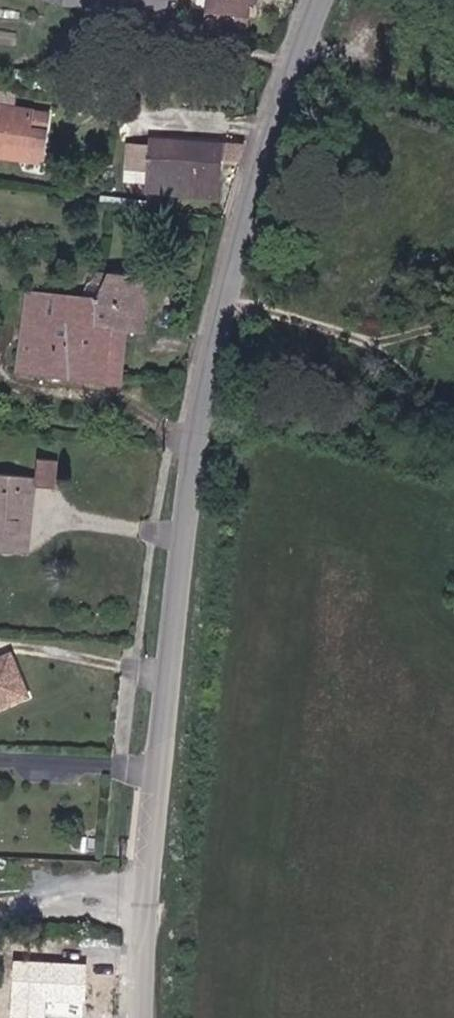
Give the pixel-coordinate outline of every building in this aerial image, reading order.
[(163,14),(166,0),(103,0),(163,14)] [(211,22),(250,29),(253,7),(260,7),(261,0),(215,0),(211,22)] [(23,157),(27,130),(45,133),(48,111),(0,103),(0,154),(23,157)] [(45,133),(27,130),(23,157),(41,160),(45,133)] [(233,160),(249,161),(250,142),(156,133),(151,191),(226,197),(228,170),(232,170),(233,160)] [(123,331),(141,332),(145,276),(92,274),(82,292),(92,293),(89,327),(123,331)] [(22,370),(50,373),(54,347),(73,349),(76,325),(89,327),(92,293),(82,292),(53,291),(27,290),(26,297),(14,296),(10,343),(24,344),(22,370)] [(50,373),(117,383),(123,331),(89,327),(76,325),(73,349),(54,347),(50,373)] [(0,472),(0,550),(24,553),(30,512),(36,513),(41,486),(57,488),(61,460),(45,458),(42,477),(0,472)] [(21,675),(12,656),(0,661),(0,706),(19,698),(10,680),(21,675)] [(29,694),(21,675),(10,680),(19,698),(29,694)] [(87,967),(14,962),(11,1012),(84,1017),(87,967)]
